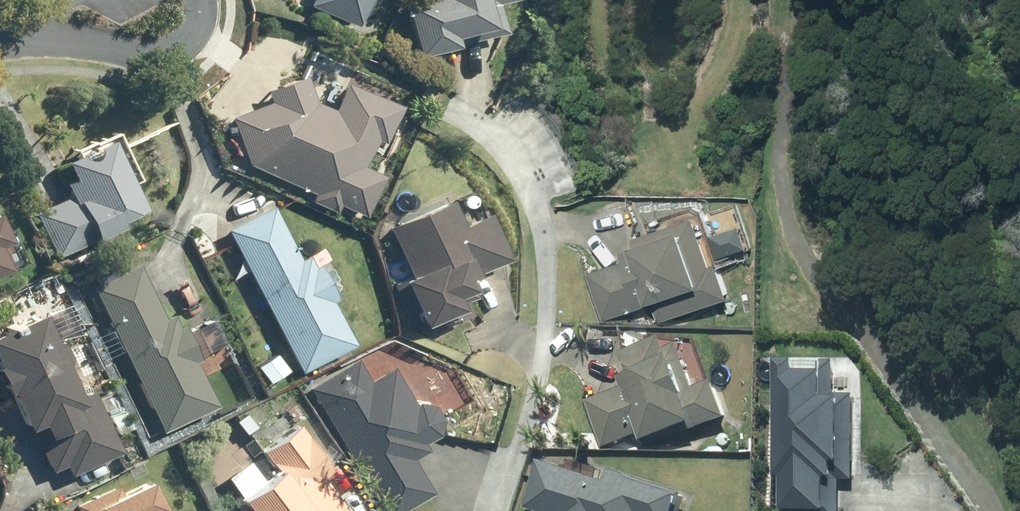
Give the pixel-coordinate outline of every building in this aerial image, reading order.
[(269,9),(305,22),(312,2),(306,0),(273,0),(269,9)] [(403,5),(420,57),(507,29),(498,2),(506,0),(418,0),(403,5)] [(231,116),(248,163),(364,211),(383,170),(365,162),(375,141),(383,145),(401,105),(327,72),(316,98),(306,75),(270,90),(275,100),(231,116)] [(139,206),(105,137),(61,160),(71,178),(63,182),(70,194),(36,212),(58,256),(97,237),(96,236),(118,225),(115,218),(139,206)] [(442,204),(391,228),(414,275),(395,283),(408,310),(415,306),(424,327),(438,319),(440,323),(463,313),(452,290),(461,286),(457,278),(501,256),(482,218),(456,231),(442,204)] [(296,258),(268,205),(223,228),(297,371),(351,343),(328,300),(334,298),(315,262),(310,265),(304,254),(296,258)] [(658,318),(726,294),(717,268),(711,270),(694,222),(635,243),(643,266),(632,270),(630,264),(595,276),(608,315),(652,300),(658,318)] [(129,244),(124,234),(110,241),(115,251),(129,244)] [(162,318),(136,264),(89,287),(160,432),(214,406),(193,362),(198,360),(181,324),(176,327),(170,315),(162,318)] [(89,387),(73,395),(34,310),(0,326),(0,386),(20,428),(28,424),(49,469),(63,463),(67,473),(118,449),(89,387)] [(647,448),(727,419),(715,384),(694,391),(679,347),(665,352),(660,339),(620,353),(628,375),(618,378),(622,389),(586,401),(602,449),(640,436),(642,444),(645,443),(647,448)] [(382,510),(400,510),(432,492),(412,459),(427,450),(422,443),(437,434),(440,419),(432,404),(416,401),(413,403),(390,365),(367,380),(354,358),(306,387),(382,510)] [(863,397),(841,396),(842,363),(788,361),(785,476),(792,477),(791,510),(844,510),(845,481),(860,481),(863,397)] [(127,427),(119,409),(106,415),(115,434),(127,427)] [(236,419),(245,431),(255,425),(246,412),(236,419)] [(323,479),(332,471),(297,424),(262,450),(276,469),(235,499),(244,510),(347,510),(323,479)] [(538,462),(522,509),(528,510),(681,510),(685,500),(684,499),(684,496),(629,478),(628,479),(612,474),(608,485),(538,462)] [(142,480),(116,493),(112,485),(71,505),(74,510),(157,510),(142,480)]
